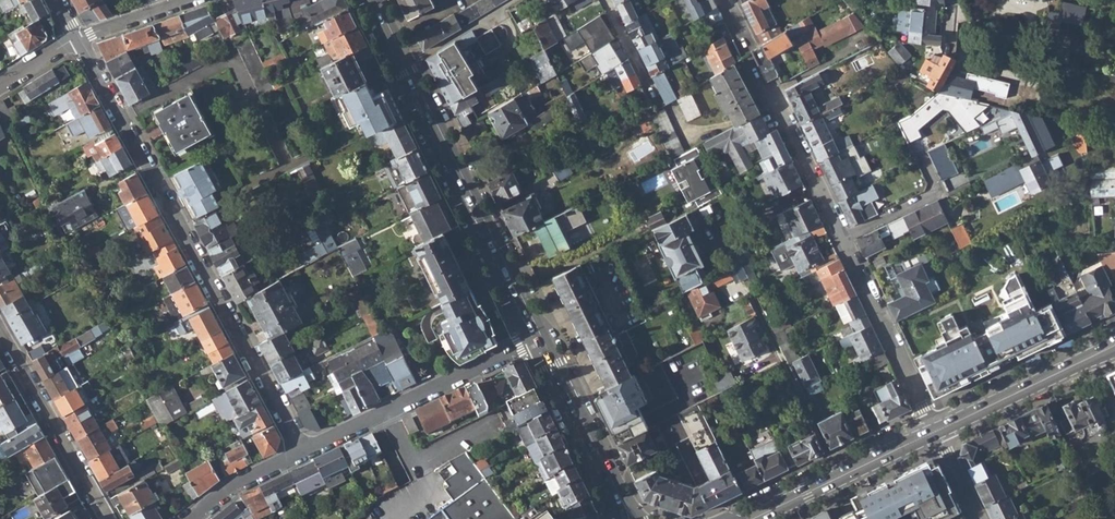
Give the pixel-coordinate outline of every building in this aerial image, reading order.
[(0,1),(0,6),(3,12),(19,4),(22,2),(26,0),(1,0),(0,1)] [(35,19),(50,11),(43,0),(26,0),(22,2),(19,4),(24,12),(29,9),(35,19)] [(100,17),(112,14),(103,0),(74,0),(79,10),(93,3),(100,17)] [(244,22),(267,16),(263,0),(235,0),(239,9),(244,22)] [(292,7),(290,0),(263,0),(267,16),(268,21),(277,19),(280,32),(295,28),(290,8),(292,7)] [(303,30),(326,19),(348,8),(344,0),(319,0),(320,1),(310,6),(309,0),(290,0),(292,7),(294,14),(297,21),(299,20),(303,30)] [(409,19),(436,6),(433,0),(399,0),(409,19)] [(456,16),(455,14),(417,36),(424,50),(505,0),(480,0),(456,16)] [(557,12),(576,0),(551,0),(557,12)] [(627,23),(639,17),(631,0),(615,0),(627,23)] [(692,7),(697,17),(704,13),(710,10),(705,0),(692,7)] [(784,32),(767,0),(742,0),(752,21),(763,44),(783,33),(784,32)] [(1061,14),(1061,20),(1084,25),(1087,6),(1063,2),(1061,14)] [(79,10),(86,22),(100,17),(93,3),(79,10)] [(189,32),(216,23),(215,19),(208,5),(180,15),(187,28),(189,32)] [(715,21),(723,17),(718,6),(710,10),(704,13),(709,24),(715,21)] [(348,8),(326,19),(331,27),(318,34),(323,43),(324,42),(332,38),(357,25),(348,8)] [(856,13),(864,22),(869,19),(860,8),(855,11),(856,13)] [(239,9),(215,19),(216,23),(224,39),(247,29),(244,22),(239,9)] [(911,33),(910,42),(934,45),(941,45),(942,36),(935,35),(938,12),(914,9),(913,12),(901,11),(899,31),(911,33)] [(627,23),(639,48),(657,39),(647,20),(655,16),(652,10),(639,17),(627,23)] [(585,40),(592,51),(606,43),(602,35),(609,31),(608,29),(613,26),(605,11),(566,34),(563,36),(570,49),(585,40)] [(22,55),(51,38),(49,35),(53,33),(56,23),(50,12),(26,28),(25,26),(9,35),(22,55)] [(532,26),(545,47),(560,38),(563,36),(566,34),(555,13),(532,26)] [(864,22),(856,13),(844,22),(851,38),(866,26),(864,22)] [(1047,51),(1059,52),(1059,39),(1060,31),(1061,20),(1061,14),(1050,13),(1047,51)] [(154,23),(161,37),(187,28),(180,15),(154,23)] [(723,17),(715,21),(717,26),(725,22),(723,17)] [(825,43),(815,26),(811,17),(784,32),(783,33),(788,43),(796,39),(811,67),(821,62),(814,49),(825,43)] [(730,32),(725,22),(717,26),(722,37),(724,36),(730,32)] [(130,47),(148,41),(161,37),(154,23),(124,33),(130,47)] [(319,60),(323,67),(350,54),(352,53),(366,45),(357,25),(332,38),(340,54),(332,58),(330,54),(319,60)] [(478,39),(478,41),(494,31),(492,28),(477,37),(477,39),(478,39)] [(472,30),(428,57),(451,104),(472,90),(474,90),(478,87),(471,74),(473,73),(459,51),(478,39),(477,39),(477,37),(472,30)] [(478,41),(486,53),(501,44),(494,31),(478,41)] [(677,47),(670,31),(657,39),(639,48),(647,65),(664,56),(670,67),(678,63),(687,57),(682,45),(677,47)] [(1060,31),(1059,39),(1068,41),(1069,33),(1060,31)] [(97,43),(130,104),(149,94),(128,54),(127,48),(130,47),(124,33),(97,43)] [(770,54),(788,43),(783,33),(763,44),(752,51),(766,81),(779,76),(770,54)] [(704,47),(716,73),(734,62),(735,61),(724,36),(722,37),(704,47)] [(167,48),(161,37),(148,41),(153,55),(167,48)] [(324,42),(330,54),(332,58),(340,54),(332,38),(324,42)] [(238,47),(262,98),(276,91),(266,72),(263,65),(251,41),(238,47)] [(886,51),(898,65),(911,55),(900,41),(899,41),(886,51)] [(596,66),(602,75),(608,72),(629,59),(625,49),(614,56),(606,43),(592,51),(579,59),(586,72),(596,66)] [(128,54),(149,94),(157,90),(130,47),(127,48),(128,54)] [(530,56),(543,81),(557,72),(545,47),(530,56)] [(328,90),(332,98),(341,94),(364,82),(366,82),(352,53),(350,54),(323,67),(318,69),(328,90)] [(284,54),(263,65),(266,72),(287,61),(284,54)] [(928,84),(940,90),(949,74),(956,60),(944,55),(939,65),(936,64),(930,76),(931,78),(928,84)] [(647,65),(653,77),(664,71),(670,67),(664,56),(647,65)] [(623,78),(628,90),(641,84),(629,59),(608,72),(613,83),(623,78)] [(732,117),(736,125),(751,117),(755,115),(760,113),(734,62),(716,73),(711,76),(717,89),(716,90),(717,91),(716,92),(725,112),(727,111),(730,118),(732,117)] [(20,91),(27,100),(60,79),(52,68),(25,85),(26,87),(20,91)] [(653,77),(666,103),(676,97),(664,71),(653,77)] [(784,87),(802,124),(839,106),(845,103),(843,98),(841,99),(839,96),(818,106),(808,87),(823,80),(818,71),(784,87)] [(602,75),(610,91),(616,88),(613,83),(608,72),(602,75)] [(477,115),(472,105),(491,94),(491,93),(508,83),(502,73),(478,87),(474,90),(472,90),(451,104),(461,125),(477,115)] [(940,90),(972,97),(976,81),(949,74),(940,90)] [(567,93),(568,96),(573,93),(566,78),(561,81),(567,93)] [(402,118),(388,89),(373,96),(366,82),(364,82),(341,94),(332,98),(346,128),(361,120),(368,135),(371,134),(382,128),(402,118)] [(528,121),(539,114),(529,96),(540,89),(538,84),(515,97),(528,121)] [(73,97),(83,114),(89,110),(100,104),(91,87),(73,97)] [(972,97),(940,90),(910,115),(898,121),(901,129),(907,142),(921,135),(918,128),(943,108),(949,109),(968,133),(983,125),(976,116),(990,105),(980,103),(980,99),(972,97)] [(677,97),(687,119),(701,113),(690,91),(677,97)] [(570,100),(585,131),(591,128),(575,92),(573,93),(568,96),(570,100)] [(556,98),(559,102),(568,96),(567,93),(556,98)] [(168,132),(177,150),(211,132),(190,94),(157,111),(163,122),(161,123),(167,133),(168,132)] [(539,114),(528,121),(524,124),(525,125),(527,127),(531,128),(541,125),(563,111),(559,105),(570,100),(568,96),(559,102),(539,114)] [(503,136),(524,124),(528,121),(515,97),(489,112),(503,136)] [(635,110),(638,116),(653,107),(649,100),(643,103),(645,105),(635,110)] [(83,114),(67,122),(73,135),(86,128),(90,136),(99,131),(112,125),(100,104),(89,110),(83,114)] [(650,113),(672,158),(674,157),(685,152),(661,106),(650,113)] [(802,124),(813,148),(833,138),(841,133),(846,129),(841,120),(828,127),(825,122),(843,114),(839,106),(802,124)] [(1035,152),(1054,143),(1042,118),(1009,110),(1011,113),(1031,154),(1035,152)] [(249,123),(256,136),(263,132),(276,126),(269,111),(261,114),(262,116),(249,123)] [(755,115),(751,117),(757,127),(765,123),(760,113),(755,115)] [(638,120),(644,131),(655,126),(648,114),(638,120)] [(462,128),(467,138),(487,125),(482,116),(462,128)] [(736,125),(707,140),(713,152),(724,146),(730,150),(736,161),(748,155),(743,145),(754,140),(769,132),(765,123),(757,127),(751,117),(736,125)] [(417,148),(402,118),(382,128),(371,134),(374,141),(381,143),(388,140),(397,158),(417,148)] [(289,120),(276,126),(288,150),(292,159),(305,153),(289,120)] [(887,136),(901,129),(898,121),(883,129),(887,136)] [(112,125),(99,131),(102,136),(112,131),(114,130),(112,125)] [(769,132),(754,140),(763,158),(773,153),(785,147),(776,129),(769,132)] [(92,156),(95,161),(97,160),(123,146),(116,133),(114,134),(112,131),(102,136),(80,147),(86,159),(92,156)] [(279,165),(263,132),(256,136),(250,138),(266,171),(279,165)] [(590,141),(593,147),(599,143),(596,137),(590,141)] [(813,148),(819,160),(849,145),(847,142),(837,146),(833,138),(813,148)] [(819,160),(839,200),(858,191),(851,175),(855,173),(857,176),(871,170),(864,155),(860,157),(853,143),(849,145),(819,160)] [(927,151),(935,168),(951,160),(943,144),(927,151)] [(671,167),(688,200),(694,197),(697,205),(722,193),(711,172),(703,177),(699,168),(707,164),(697,145),(685,152),(674,157),(677,164),(671,167)] [(123,146),(97,160),(102,168),(108,165),(110,169),(102,172),(105,177),(132,163),(123,146)] [(765,160),(769,169),(791,158),(785,147),(773,153),(774,156),(765,160)] [(403,175),(407,183),(428,172),(417,148),(397,158),(392,160),(394,164),(397,162),(399,166),(391,170),(395,179),(403,175)] [(1018,160),(1028,179),(1025,180),(1031,193),(1051,183),(1035,152),(1031,154),(1018,160)] [(748,155),(736,161),(741,171),(753,164),(748,155)] [(803,183),(791,158),(769,169),(764,172),(763,172),(761,173),(766,183),(767,182),(775,197),(803,183)] [(169,176),(193,220),(205,213),(205,214),(220,207),(215,199),(225,194),(206,159),(169,176)] [(554,171),(559,180),(573,172),(568,162),(554,171)] [(299,168),(314,198),(323,194),(308,164),(299,168)] [(763,172),(764,172),(760,164),(754,167),(758,175),(761,173),(763,172)] [(1087,165),(1090,196),(1114,195),(1114,165),(1087,165)] [(531,174),(535,182),(547,174),(543,168),(531,174)] [(120,190),(127,202),(128,202),(147,191),(136,171),(120,180),(124,188),(120,190)] [(489,183),(499,203),(522,190),(513,171),(489,183)] [(397,188),(410,212),(411,211),(441,197),(428,172),(407,183),(404,184),(397,188)] [(397,188),(404,184),(402,180),(384,188),(387,193),(397,188)] [(54,204),(68,231),(100,214),(90,195),(93,194),(89,186),(54,204)] [(839,200),(851,226),(864,220),(857,204),(860,202),(858,198),(865,195),(863,189),(858,191),(839,200)] [(128,202),(141,223),(159,213),(147,191),(128,202)] [(503,211),(515,235),(527,229),(545,220),(539,207),(541,206),(534,192),(517,200),(518,203),(503,211)] [(412,239),(414,245),(443,232),(455,226),(451,217),(446,219),(441,209),(446,207),(441,197),(411,211),(413,214),(422,231),(417,233),(412,239)] [(905,221),(913,238),(948,222),(938,199),(903,216),(905,221)] [(789,227),(794,237),(822,223),(811,200),(803,203),(803,202),(783,211),(790,226),(789,227)] [(545,220),(527,229),(532,240),(539,237),(548,255),(575,242),(569,228),(585,220),(578,204),(545,220)] [(651,213),(649,214),(655,226),(670,218),(664,207),(657,209),(655,206),(649,209),(651,213)] [(193,220),(208,249),(231,237),(259,222),(255,215),(237,225),(235,221),(227,225),(219,210),(207,217),(205,214),(205,213),(193,220)] [(413,214),(411,211),(410,212),(400,217),(402,220),(413,214)] [(678,275),(685,289),(688,288),(704,280),(697,266),(704,262),(687,229),(693,226),(685,211),(670,218),(655,226),(661,240),(660,240),(666,253),(665,254),(677,276),(678,275)] [(134,226),(148,251),(153,249),(173,238),(159,213),(141,223),(134,226)] [(902,222),(905,221),(903,216),(892,221),(895,228),(903,224),(902,222)] [(338,246),(326,222),(325,220),(306,231),(314,245),(319,246),(300,255),(305,265),(339,247),(338,246)] [(960,248),(972,243),(962,222),(951,227),(960,248)] [(806,267),(809,273),(825,265),(813,236),(826,230),(822,223),(794,237),(776,245),(780,252),(788,248),(800,270),(806,267)] [(857,238),(866,255),(884,247),(876,229),(857,238)] [(470,288),(443,232),(414,245),(441,302),(465,291),(470,288)] [(245,264),(231,237),(208,249),(222,276),(244,264),(245,264)] [(339,247),(353,275),(366,269),(356,249),(361,247),(356,237),(338,246),(339,247)] [(155,265),(161,276),(175,269),(186,263),(173,238),(153,249),(160,262),(155,265)] [(734,248),(727,251),(734,266),(738,264),(741,262),(748,259),(753,256),(747,243),(735,249),(734,248)] [(1098,253),(1104,267),(1114,266),(1114,251),(1098,253)] [(0,253),(0,277),(10,271),(0,253)] [(903,259),(905,267),(920,263),(918,255),(903,259)] [(741,262),(747,273),(753,270),(748,259),(741,262)] [(40,261),(19,273),(22,279),(43,267),(40,261)] [(828,267),(844,300),(856,294),(840,261),(828,267)] [(554,276),(607,386),(660,361),(697,343),(690,329),(674,295),(643,310),(647,318),(615,333),(581,262),(554,276)] [(888,303),(896,318),(933,300),(930,293),(940,288),(933,275),(927,278),(920,263),(898,274),(907,294),(888,303)] [(247,297),(258,291),(253,281),(258,278),(257,277),(254,273),(250,275),(244,264),(222,276),(237,302),(247,297)] [(715,275),(719,283),(735,276),(738,280),(745,277),(738,264),(734,266),(715,275)] [(1051,295),(1068,332),(1090,321),(1079,297),(1074,286),(1063,264),(1057,267),(1063,282),(1065,281),(1068,291),(1071,293),(1062,296),(1060,292),(1051,295)] [(161,283),(170,278),(178,274),(184,286),(195,280),(187,265),(176,271),(175,269),(161,276),(158,278),(161,283)] [(264,329),(269,338),(283,330),(318,313),(296,270),(258,291),(247,297),(252,306),(253,305),(266,328),(264,329)] [(1114,309),(1114,304),(1106,285),(1111,282),(1105,270),(1088,277),(1084,282),(1074,286),(1079,297),(1090,321),(1114,309)] [(1017,352),(1018,356),(1034,348),(1065,333),(1050,304),(1035,311),(1017,273),(1010,276),(1005,286),(1011,299),(1004,302),(1010,314),(986,326),(988,329),(1000,356),(1008,352),(1010,356),(1017,352)] [(170,278),(177,290),(184,286),(178,274),(170,278)] [(8,318),(29,306),(30,305),(14,276),(0,284),(0,304),(8,318)] [(688,288),(702,313),(722,304),(709,278),(704,280),(688,288)] [(175,318),(185,313),(207,302),(195,280),(184,286),(177,290),(164,297),(175,318)] [(443,329),(454,351),(456,350),(461,360),(497,342),(470,288),(465,291),(441,302),(449,318),(442,322),(445,328),(443,329)] [(372,312),(361,292),(352,297),(362,317),(364,316),(372,312)] [(856,294),(844,300),(853,318),(849,320),(851,325),(840,330),(843,337),(849,335),(871,324),(856,294)] [(746,305),(749,312),(756,309),(750,298),(745,300),(747,304),(746,305)] [(844,322),(849,320),(853,318),(844,300),(835,303),(844,322)] [(34,314),(29,306),(8,318),(22,342),(45,328),(36,312),(34,314)] [(196,326),(202,338),(221,329),(210,307),(183,321),(188,330),(196,326)] [(364,316),(374,336),(382,332),(372,312),(364,316)] [(937,385),(941,393),(958,385),(1004,363),(1000,356),(988,329),(977,334),(975,331),(971,332),(967,324),(959,327),(952,312),(940,318),(945,327),(941,329),(945,338),(935,343),(937,347),(922,354),(926,361),(918,365),(930,389),(937,385)] [(186,316),(185,313),(175,318),(177,321),(186,316)] [(732,340),(736,349),(741,347),(747,358),(768,347),(762,333),(759,335),(755,325),(758,324),(759,323),(755,314),(729,327),(734,338),(732,340)] [(853,359),(855,363),(870,356),(883,349),(871,324),(849,335),(859,356),(853,359)] [(690,329),(697,343),(704,339),(706,338),(699,325),(690,329)] [(384,358),(399,390),(416,382),(390,328),(382,332),(374,336),(384,358)] [(775,332),(781,344),(790,339),(784,328),(775,332)] [(58,347),(63,355),(95,337),(91,329),(58,347)] [(202,338),(215,363),(234,352),(221,329),(202,338)] [(259,342),(270,362),(292,352),(294,350),(283,330),(269,338),(259,342)] [(399,390),(384,358),(374,336),(341,352),(357,384),(367,406),(380,400),(363,369),(375,363),(390,394),(399,390)] [(292,352),(270,362),(280,382),(302,371),(309,367),(305,359),(313,355),(317,356),(329,350),(327,346),(325,341),(323,341),(322,337),(294,350),(292,352)] [(27,352),(32,360),(46,352),(41,344),(27,352)] [(784,349),(790,362),(794,361),(799,358),(793,345),(784,349)] [(742,360),(747,358),(741,347),(736,349),(742,360)] [(43,379),(55,372),(54,369),(61,365),(51,349),(46,352),(32,360),(43,379)] [(883,349),(870,356),(875,366),(888,360),(883,349)] [(799,358),(794,361),(806,387),(820,380),(821,380),(810,358),(817,355),(815,351),(799,358)] [(213,364),(227,390),(249,379),(234,352),(215,363),(213,364)] [(333,372),(343,391),(357,384),(341,352),(327,359),(333,372)] [(918,365),(926,361),(922,354),(915,357),(918,365)] [(503,368),(518,397),(535,389),(521,360),(503,368)] [(595,398),(616,442),(648,427),(643,416),(678,399),(660,361),(607,386),(599,390),(602,395),(595,398)] [(280,382),(290,401),(304,394),(302,391),(299,386),(307,382),(314,378),(318,376),(316,372),(324,368),(321,362),(309,367),(302,371),(280,382)] [(77,386),(78,386),(67,366),(55,372),(43,379),(54,399),(75,387),(77,386)] [(714,378),(720,391),(722,390),(738,383),(731,369),(714,378)] [(1106,374),(1114,392),(1114,370),(1106,374)] [(746,379),(752,392),(768,384),(761,371),(746,379)] [(328,375),(337,394),(343,391),(333,372),(328,375)] [(873,390),(879,403),(887,420),(911,408),(897,378),(873,390)] [(236,407),(240,414),(261,402),(249,379),(227,390),(236,407)] [(15,397),(5,380),(0,383),(0,405),(15,397)] [(806,395),(810,402),(816,399),(813,392),(824,388),(820,380),(806,387),(809,394),(806,395)] [(302,391),(310,387),(307,382),(299,386),(302,391)] [(475,411),(478,417),(488,413),(473,383),(463,388),(475,411)] [(346,397),(354,412),(367,406),(357,384),(343,391),(346,397)] [(148,398),(162,424),(186,412),(172,385),(148,398)] [(934,397),(941,393),(937,385),(930,389),(934,397)] [(54,399),(63,414),(86,402),(77,386),(75,387),(54,399)] [(451,423),(475,411),(463,388),(440,400),(451,423)] [(548,415),(535,389),(518,397),(513,400),(517,410),(512,412),(516,422),(505,427),(508,434),(514,431),(529,424),(548,415)] [(236,407),(227,390),(219,394),(232,419),(234,417),(240,414),(236,407)] [(310,406),(304,394),(290,401),(296,413),(309,407),(310,406)] [(1085,429),(1089,436),(1095,433),(1101,433),(1105,430),(1106,425),(1103,416),(1108,413),(1104,406),(1099,408),(1098,405),(1100,402),(1098,399),(1095,399),(1093,394),(1071,404),(1070,401),(1062,405),(1067,416),(1059,420),(1065,433),(1090,422),(1091,426),(1085,429)] [(0,405),(0,421),(10,437),(31,425),(15,397),(0,405)] [(340,400),(348,415),(354,412),(346,397),(340,400)] [(416,411),(427,434),(451,423),(440,400),(416,411)] [(252,421),(257,431),(273,423),(261,402),(240,414),(234,417),(241,428),(252,421)] [(694,486),(696,485),(673,437),(688,430),(711,478),(699,484),(710,505),(741,490),(733,474),(698,402),(673,414),(657,423),(659,427),(674,460),(669,463),(674,474),(672,473),(670,477),(694,486)] [(879,423),(887,420),(879,403),(871,406),(879,423)] [(1045,428),(1050,437),(1059,433),(1046,403),(1036,408),(1044,425),(1045,428)] [(77,438),(99,426),(87,406),(65,418),(77,438)] [(321,429),(309,407),(296,413),(304,427),(318,430),(321,429)] [(1008,446),(1023,439),(1024,437),(1045,428),(1044,425),(1036,408),(999,426),(1008,446)] [(819,421),(831,447),(868,428),(859,409),(848,413),(850,418),(846,421),(841,410),(819,421)] [(122,414),(107,422),(111,429),(126,421),(122,414)] [(402,418),(410,435),(419,430),(411,414),(402,418)] [(514,431),(524,449),(533,444),(557,432),(548,415),(529,424),(514,431)] [(1,460),(9,456),(24,447),(44,436),(36,422),(31,425),(10,437),(0,443),(0,458),(1,460)] [(119,444),(111,429),(107,422),(99,426),(77,438),(90,460),(117,445),(119,444)] [(253,433),(264,455),(276,449),(280,437),(273,423),(257,431),(253,433)] [(648,432),(659,427),(657,423),(648,427),(616,442),(627,464),(656,449),(648,432)] [(790,445),(780,450),(788,467),(824,450),(811,424),(795,431),(799,440),(789,444),(790,445)] [(961,452),(968,468),(969,467),(977,447),(982,449),(987,446),(990,452),(1000,447),(1001,449),(1008,446),(999,426),(963,443),(961,452)] [(524,449),(532,467),(541,462),(542,461),(565,448),(557,432),(533,444),(524,449)] [(358,440),(368,460),(381,453),(372,433),(358,440)] [(44,436),(24,447),(30,457),(28,458),(34,469),(39,466),(56,456),(44,436)] [(757,463),(764,479),(788,467),(780,450),(774,438),(750,449),(757,463)] [(213,465),(221,479),(227,475),(253,461),(242,439),(220,450),(221,453),(225,451),(228,456),(213,465)] [(348,467),(350,470),(351,474),(359,470),(357,467),(368,461),(368,460),(358,440),(339,449),(348,467)] [(127,464),(117,445),(90,460),(100,479),(127,464)] [(176,450),(180,461),(190,457),(184,445),(176,450)] [(541,462),(549,479),(574,466),(565,448),(542,461),(541,462)] [(313,462),(322,480),(326,487),(327,489),(345,481),(340,471),(348,467),(339,449),(313,462)] [(385,460),(381,453),(368,460),(368,461),(371,466),(385,460)] [(480,472),(474,465),(465,453),(447,462),(454,472),(450,476),(455,482),(447,487),(443,490),(452,502),(440,511),(446,518),(514,518),(480,472)] [(1053,456),(1059,470),(1064,467),(1061,460),(1058,453),(1053,456)] [(69,479),(56,456),(39,466),(34,469),(26,474),(39,496),(57,486),(69,479)] [(1064,458),(1061,460),(1064,467),(1070,464),(1067,459),(1064,458)] [(850,498),(861,518),(944,518),(961,511),(938,464),(930,459),(850,498)] [(100,479),(106,490),(135,475),(133,470),(139,467),(135,460),(127,464),(100,479)] [(191,481),(200,496),(221,479),(213,465),(210,460),(187,474),(191,481)] [(482,461),(474,465),(480,472),(487,468),(485,462),(482,461)] [(297,492),(301,499),(326,487),(322,480),(313,462),(289,474),(295,486),(297,492)] [(986,505),(1005,496),(995,475),(988,477),(980,462),(969,467),(968,468),(986,505)] [(733,474),(741,490),(764,479),(757,463),(733,474)] [(138,474),(141,480),(144,479),(156,472),(153,466),(138,474)] [(545,482),(553,497),(559,493),(581,481),(574,466),(549,479),(545,482)] [(631,472),(635,480),(648,473),(644,466),(631,472)] [(348,467),(340,471),(345,481),(353,477),(351,474),(350,470),(348,467)] [(664,505),(691,514),(710,505),(699,484),(696,485),(694,486),(670,477),(659,473),(657,469),(648,473),(635,480),(644,498),(664,505)] [(270,483),(276,495),(295,486),(289,474),(270,483)] [(443,481),(447,487),(455,482),(450,476),(443,481)] [(46,517),(80,499),(69,479),(57,486),(39,496),(35,498),(46,517)] [(126,489),(118,493),(130,515),(153,502),(155,501),(156,500),(144,479),(141,480),(126,489)] [(183,485),(193,501),(200,496),(191,481),(183,485)] [(581,481),(559,493),(567,510),(590,499),(581,481)] [(1013,487),(1015,491),(1028,485),(1025,481),(1013,487)] [(260,488),(268,506),(278,501),(276,495),(270,483),(260,488)] [(118,493),(126,489),(124,486),(109,494),(110,497),(118,493)] [(276,495),(278,501),(297,492),(295,486),(276,495)] [(253,518),(259,518),(272,513),(268,506),(260,488),(241,497),(248,510),(249,512),(253,518)] [(993,518),(1016,518),(1014,515),(1017,514),(1008,495),(1005,496),(986,505),(993,518)] [(590,499),(567,510),(572,518),(600,518),(590,499)] [(155,501),(153,502),(130,515),(132,518),(162,518),(155,507),(158,506),(155,501)] [(282,508),(278,501),(268,506),(272,513),(282,508)] [(213,518),(253,518),(249,512),(248,510),(245,509),(241,511),(235,502),(213,518)] [(533,507),(517,518),(541,518),(533,507)] [(826,509),(806,518),(831,518),(826,509)] [(71,510),(55,518),(76,518),(71,510)] [(440,511),(430,518),(446,518),(440,511)] [(856,511),(838,518),(860,518),(856,511)]
